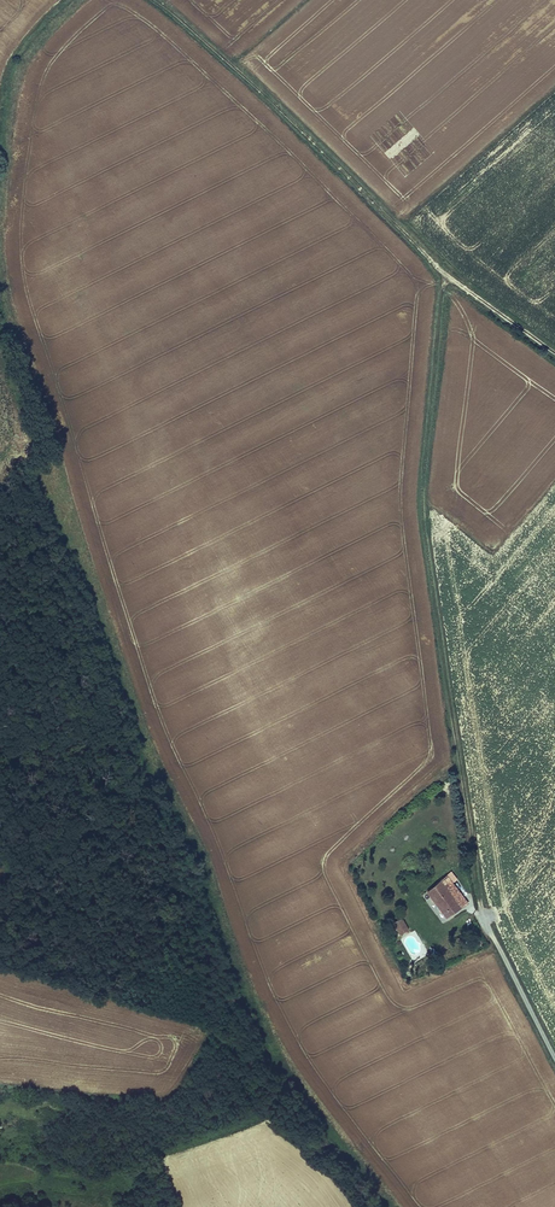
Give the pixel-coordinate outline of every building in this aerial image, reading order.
[(457,892),(464,887),(467,885),(461,876),(437,892),(457,924),(472,914),(457,892)] [(479,910),(464,887),(457,892),(472,914),(479,910)] [(414,929),(408,916),(401,920),(408,933),(414,929)]
